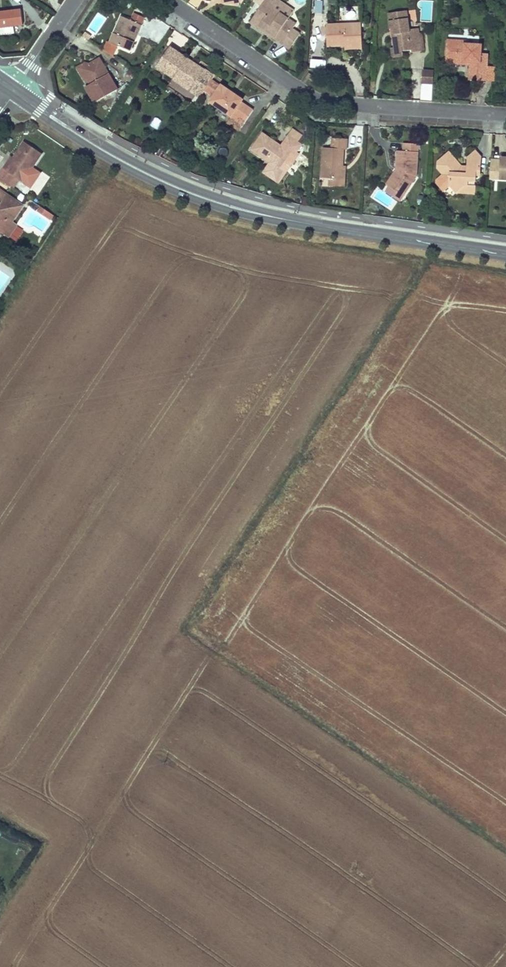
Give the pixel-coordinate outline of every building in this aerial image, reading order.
[(273,5),(265,0),(253,0),(262,6),(250,23),(259,28),(260,26),(276,37),(274,39),(283,45),(290,34),(296,26),(287,20),(271,9),(273,5)] [(324,0),(314,0),(313,12),(323,13),(324,0)] [(289,16),(273,5),(271,9),(287,20),(289,16)] [(0,12),(0,28),(23,24),(21,9),(0,12)] [(420,50),(418,26),(407,27),(406,11),(388,12),(390,27),(393,27),(394,41),(400,41),(400,47),(403,46),(404,51),(420,50)] [(142,25),(121,16),(110,44),(130,53),(142,25)] [(361,23),(327,24),(328,46),(344,46),(362,45),(361,23)] [(260,26),(259,28),(274,39),(276,37),(260,26)] [(290,34),(283,45),(290,50),(298,39),(290,34)] [(466,40),(448,39),(446,64),(469,65),(468,81),(485,82),(486,54),(480,53),(481,45),(465,44),(466,40)] [(400,41),(394,41),(391,42),(392,54),(401,53),(400,47),(400,41)] [(169,46),(156,66),(172,77),(171,79),(189,91),(189,92),(199,98),(204,90),(210,80),(214,75),(204,69),(201,74),(184,62),(186,58),(169,46)] [(495,82),(496,66),(489,66),(490,54),(486,54),(485,82),(495,82)] [(71,61),(81,78),(85,76),(82,72),(85,66),(78,57),(71,61)] [(204,69),(186,58),(184,62),(201,74),(204,69)] [(311,58),(311,67),(327,68),(328,59),(311,58)] [(116,91),(98,59),(85,66),(82,72),(85,76),(89,84),(84,87),(93,104),(116,91)] [(422,69),(422,82),(434,82),(434,69),(422,69)] [(317,78),(310,73),(307,78),(314,83),(317,78)] [(222,86),(221,88),(210,80),(204,90),(214,97),(210,103),(231,118),(233,116),(246,125),(254,113),(241,104),(243,101),(222,86)] [(421,83),(421,99),(432,99),(433,83),(421,83)] [(282,147),(263,134),(252,150),(268,161),(281,170),(286,164),(291,167),(300,155),(297,153),(302,145),(299,143),(304,135),(295,128),(282,147)] [(10,186),(15,178),(21,182),(41,154),(24,141),(11,159),(3,170),(0,169),(0,179),(10,186)] [(331,149),(323,149),(322,180),(330,180),(340,180),(340,167),(341,152),(346,153),(347,141),(332,141),(331,149)] [(414,143),(399,143),(399,151),(395,151),(395,170),(400,170),(400,175),(391,192),(403,197),(413,175),(414,143)] [(448,152),(437,161),(436,171),(442,176),(436,181),(436,184),(442,192),(449,186),(455,193),(464,184),(474,185),(475,174),(480,174),(481,157),(475,151),(467,158),(467,166),(460,166),(448,152)] [(9,157),(0,169),(3,170),(11,159),(9,157)] [(490,160),(489,178),(505,179),(505,159),(502,158),(501,161),(490,160)] [(281,170),(268,161),(261,171),(276,181),(283,171),(281,170)] [(400,170),(395,170),(395,175),(387,189),(391,192),(400,175),(400,170)] [(42,188),(49,177),(43,173),(36,183),(42,188)] [(340,180),(330,180),(330,188),(344,189),(344,181),(340,180)] [(474,193),(474,185),(464,184),(455,193),(474,193)] [(401,202),(403,197),(391,192),(389,196),(401,202)] [(0,193),(0,233),(6,237),(14,225),(9,222),(19,206),(0,193)] [(52,215),(40,207),(37,212),(48,220),(52,215)]
